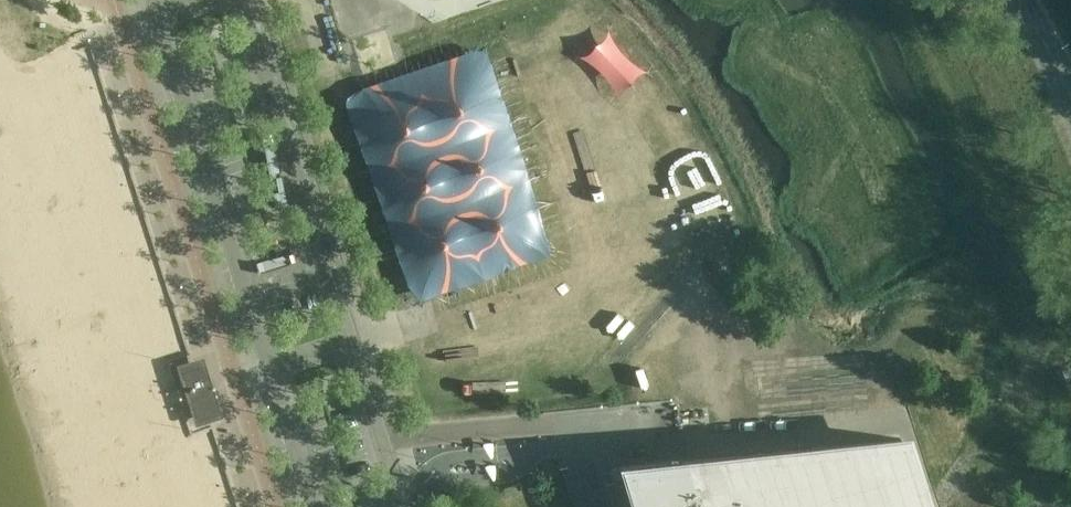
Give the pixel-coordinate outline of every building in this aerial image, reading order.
[(485,53),(485,40),(458,40),(458,52),(485,53)] [(629,45),(621,52),(635,65),(642,58),(629,45)] [(341,112),(326,117),(330,129),(345,124),(341,112)] [(653,248),(662,240),(646,224),(638,231),(653,248)] [(511,258),(532,252),(526,228),(504,234),(511,258)] [(401,261),(402,261),(406,286),(426,283),(420,246),(399,249),(401,261)] [(408,290),(410,303),(426,300),(423,287),(408,290)] [(662,352),(657,371),(686,377),(690,358),(662,352)] [(217,412),(202,366),(182,372),(197,418),(217,412)] [(900,439),(617,464),(617,467),(613,468),(617,479),(621,478),(630,506),(922,506),(900,439)]
